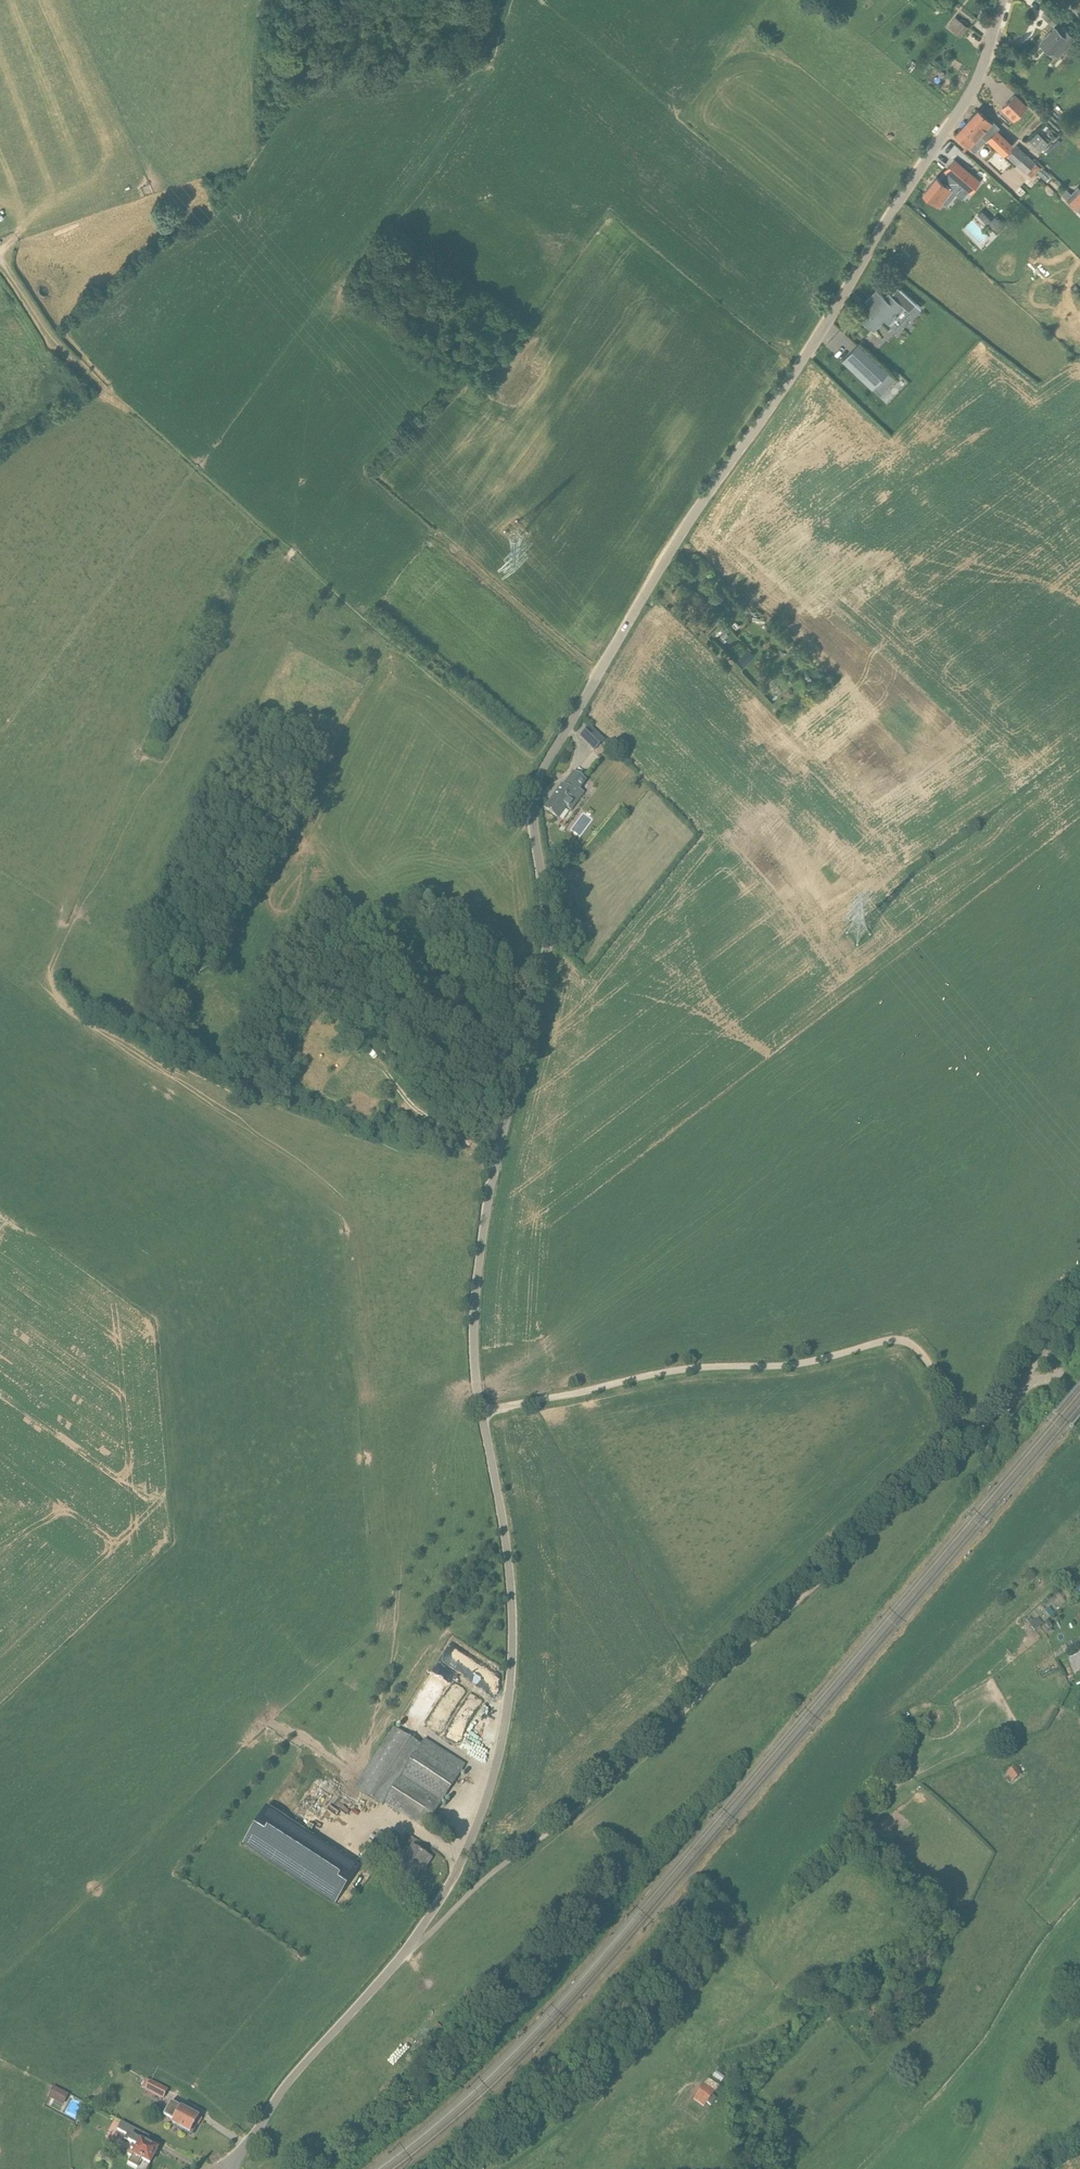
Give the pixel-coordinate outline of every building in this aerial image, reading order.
[(1053,26),(1059,19),(1048,9),(1042,15),(1053,26)] [(987,23),(990,16),(980,11),(977,18),(987,23)] [(960,37),(968,27),(960,20),(952,30),(960,37)] [(1074,38),(1062,27),(1059,31),(1055,27),(1040,43),(1051,53),(1052,51),(1057,56),(1074,38)] [(1014,119),(1026,106),(1014,95),(1002,108),(1014,119)] [(1000,135),(1004,132),(996,125),(995,126),(991,123),(991,122),(978,110),(966,121),(986,140),(991,145),(993,143),(1005,155),(1013,147),(1000,135)] [(986,140),(966,121),(955,133),(975,152),(986,140)] [(1076,144),(1079,140),(1079,135),(1076,130),(1070,136),(1076,144)] [(1042,150),(1050,142),(1040,131),(1031,139),(1042,150)] [(1017,164),(1026,155),(1016,146),(1012,150),(1013,151),(1008,156),(1017,164)] [(1040,167),(1026,155),(1017,164),(1027,173),(1031,177),(1040,167)] [(936,177),(923,193),(938,206),(942,202),(946,205),(957,193),(955,192),(960,185),(966,190),(969,192),(978,181),(954,160),(945,171),(946,172),(939,180),(936,177)] [(1079,201),(1079,189),(1077,186),(1071,193),(1079,201)] [(1071,193),(1064,187),(1059,192),(1079,213),(1079,201),(1071,193)] [(995,217),(992,221),(982,211),(978,215),(997,234),(1004,226),(995,217)] [(866,311),(860,317),(873,329),(883,318),(889,323),(895,317),(897,315),(904,307),(910,312),(915,305),(897,288),(891,295),(889,293),(885,298),(877,290),(865,303),(869,307),(866,311)] [(881,397),(897,381),(858,345),(842,362),(881,397)] [(769,650),(764,655),(769,660),(773,655),(769,650)] [(788,675),(792,672),(785,666),(782,670),(788,675)] [(594,750),(604,741),(590,727),(581,736),(594,750)] [(579,789),(585,780),(575,772),(565,786),(563,785),(545,811),(557,819),(570,801),(575,805),(583,793),(579,789)] [(562,909),(571,907),(567,887),(559,889),(562,909)] [(1037,1629),(1044,1622),(1037,1615),(1030,1622),(1037,1629)] [(1068,1652),(1069,1653),(1079,1647),(1076,1639),(1065,1645),(1068,1652)] [(1079,1670),(1079,1650),(1068,1654),(1075,1672),(1079,1670)] [(385,1803),(421,1745),(394,1728),(355,1788),(382,1806),(385,1803)] [(425,1829),(466,1765),(425,1739),(421,1745),(385,1803),(425,1829)] [(1021,1774),(1016,1766),(1007,1772),(1012,1780),(1021,1774)] [(335,1904),(358,1868),(267,1809),(244,1845),(335,1904)] [(431,1859),(413,1847),(408,1854),(397,1872),(413,1882),(424,1865),(426,1867),(431,1859)] [(708,2078),(700,2090),(710,2097),(707,2102),(710,2105),(716,2097),(713,2094),(719,2085),(708,2078)] [(163,2098),(167,2090),(149,2080),(146,2079),(141,2087),(163,2098)] [(63,2105),(69,2094),(54,2086),(48,2097),(63,2105)] [(190,2132),(199,2117),(182,2108),(183,2108),(171,2102),(164,2115),(174,2120),(173,2123),(190,2132)] [(150,2163),(158,2148),(146,2142),(150,2136),(122,2121),(117,2129),(127,2134),(124,2138),(133,2143),(131,2147),(135,2150),(128,2163),(137,2168),(142,2159),(150,2163)]
